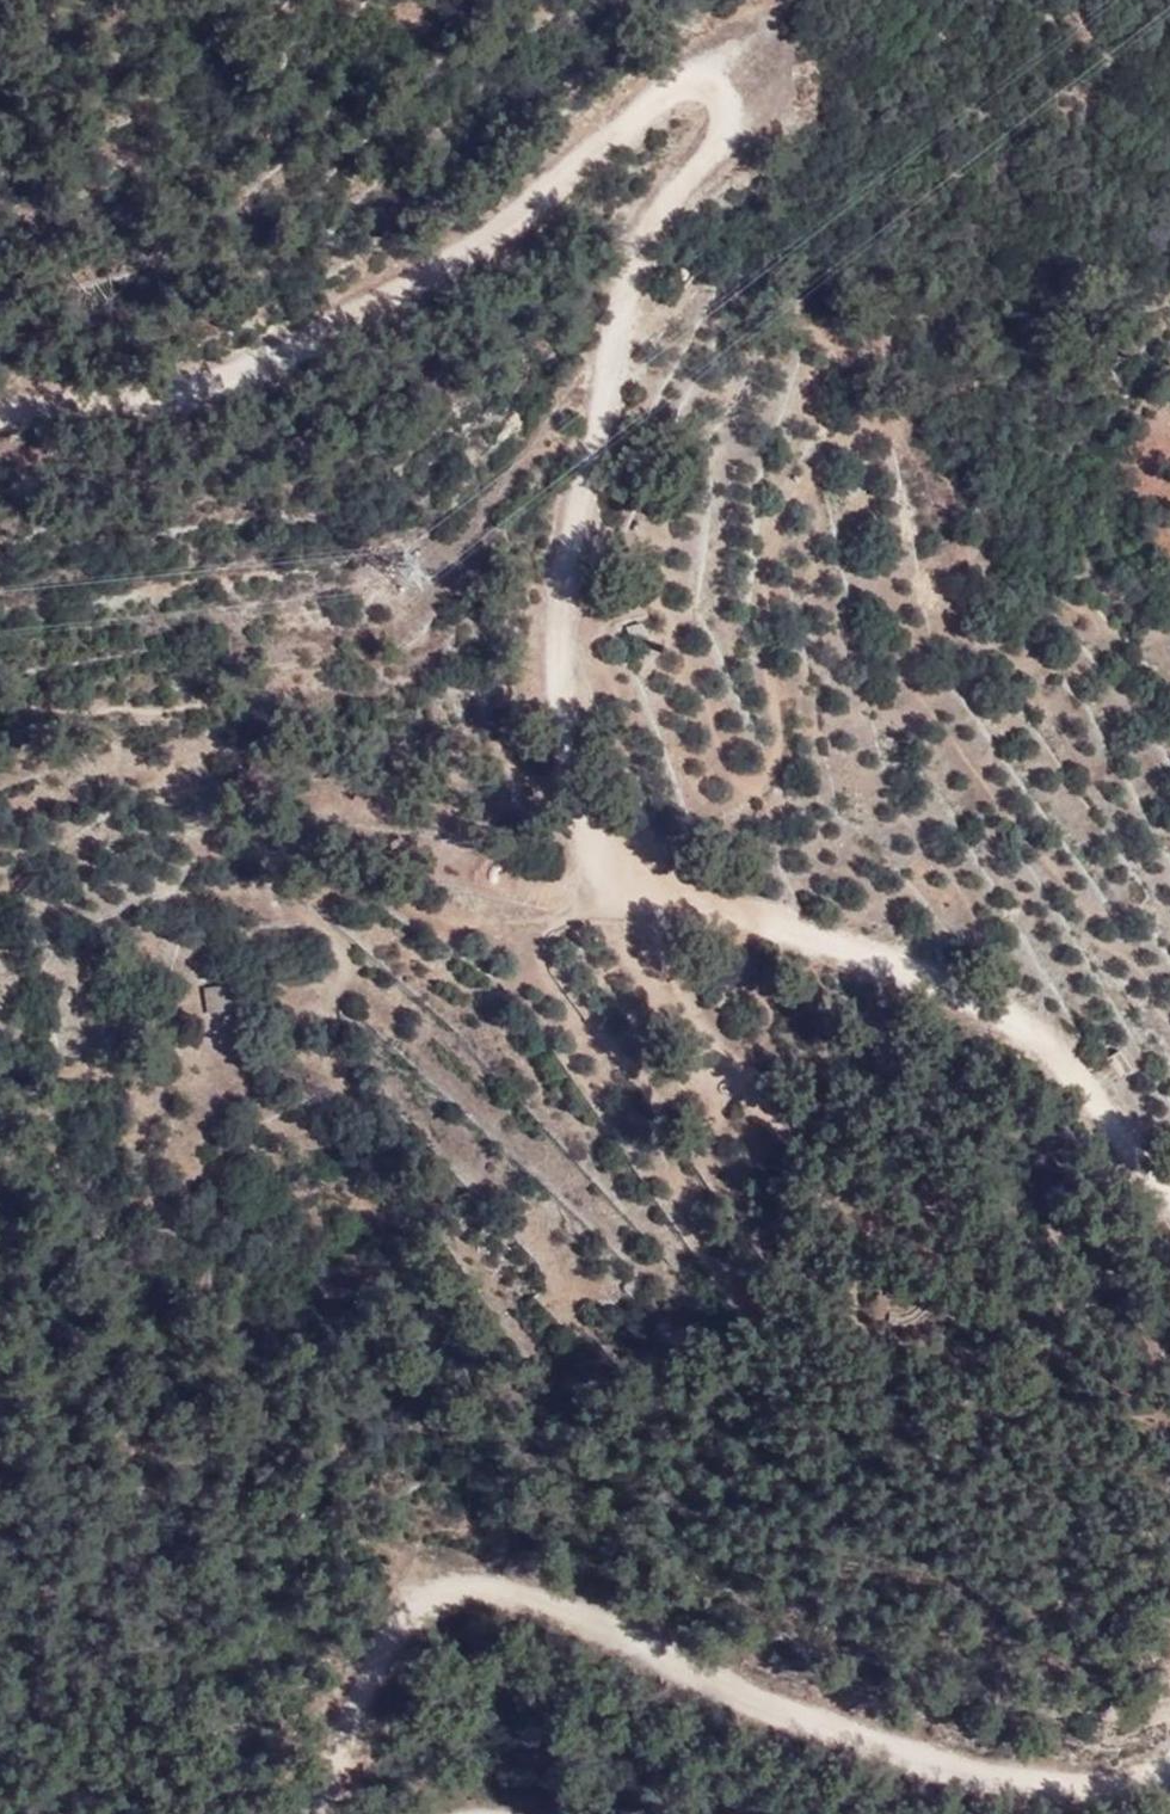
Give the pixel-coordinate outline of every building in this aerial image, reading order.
[(206,1012),(231,1009),(228,983),(202,987),(206,1012)]
